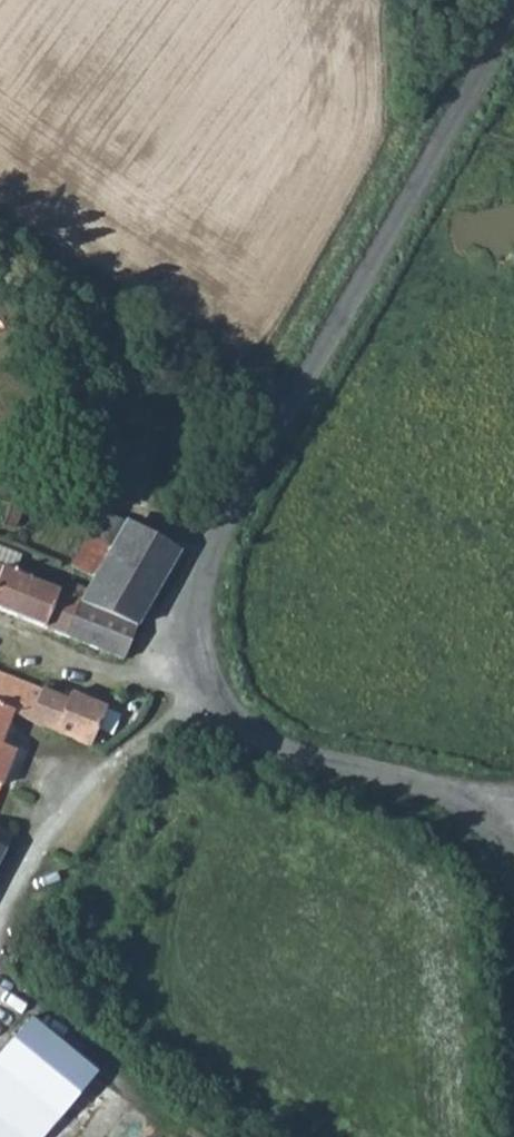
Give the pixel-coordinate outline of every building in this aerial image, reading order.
[(74,562),(98,576),(129,524),(107,509),(74,562)] [(85,596),(83,601),(136,625),(179,556),(129,524),(98,576),(90,589),(85,596)] [(14,612),(30,578),(41,557),(3,538),(0,546),(0,605),(14,612)] [(55,572),(48,585),(73,595),(75,591),(85,596),(90,589),(55,572)] [(30,578),(14,612),(118,660),(136,625),(83,601),(85,596),(75,591),(73,595),(48,585),(30,578)] [(13,707),(90,743),(105,705),(73,691),(70,695),(14,671),(18,661),(0,654),(0,702),(13,707)] [(13,707),(0,702),(0,742),(13,707)] [(30,1017),(0,1053),(0,1066),(59,1115),(96,1071),(30,1017)] [(59,1115),(0,1066),(0,1136),(41,1136),(59,1115)]
